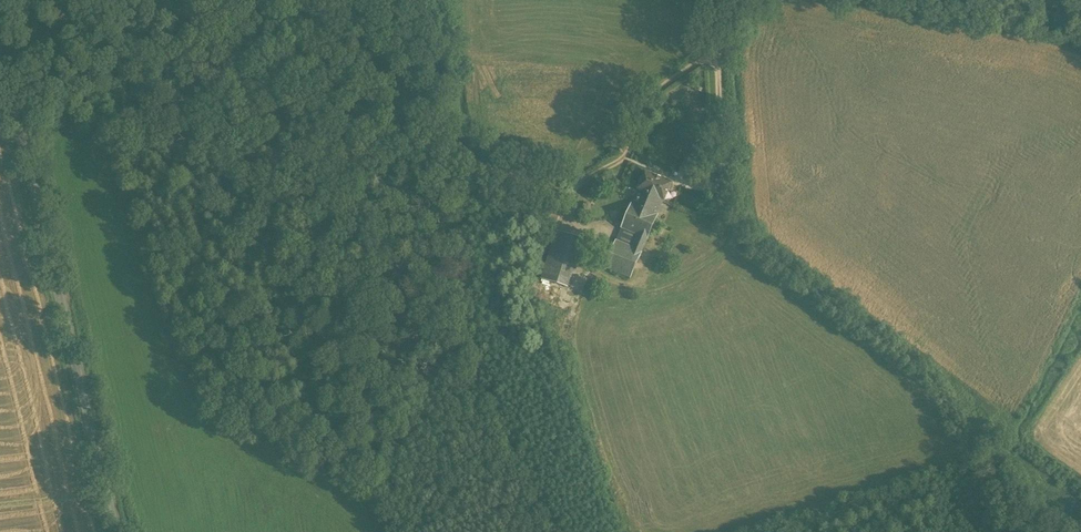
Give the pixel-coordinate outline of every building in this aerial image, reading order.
[(621,227),(604,267),(630,279),(648,239),(647,238),(663,200),(664,201),(672,183),(645,171),(637,190),(638,190),(622,228),(621,227)] [(583,239),(557,230),(541,280),(568,288),(583,239)]
